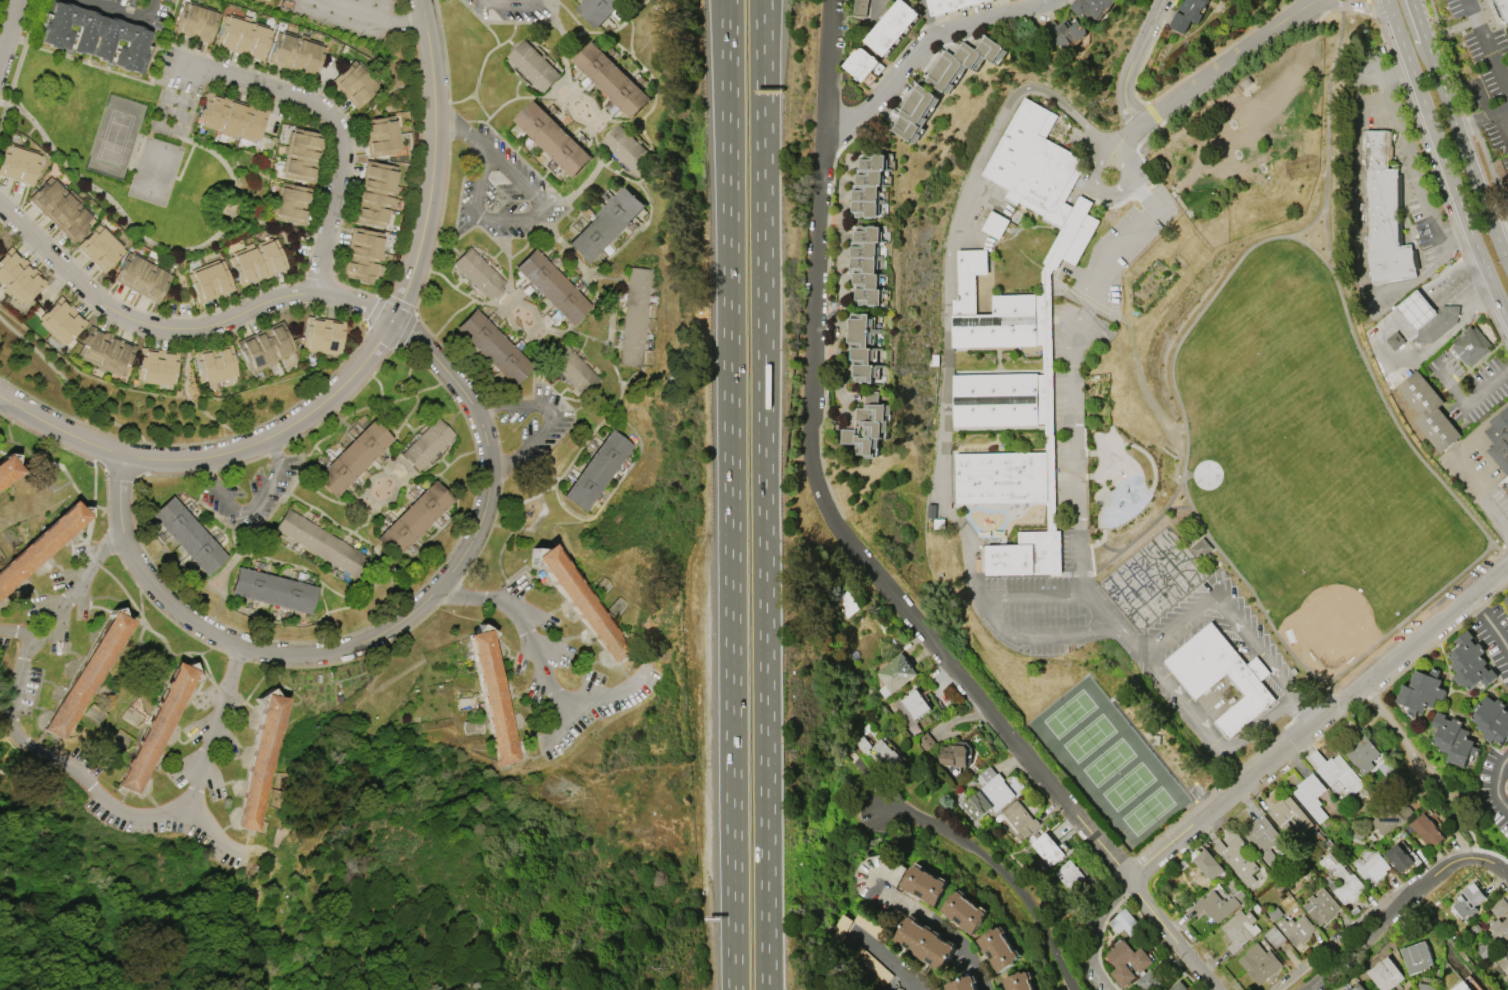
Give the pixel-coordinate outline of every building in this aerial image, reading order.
[(576,8),(584,0),(624,0),(596,28),(576,8)] [(868,16),(870,0),(856,0),(855,15),(868,16)] [(866,40),(899,0),(905,0),(920,13),(885,56),(866,40)] [(932,16),(928,0),(986,0),(932,16)] [(1068,6),(1073,0),(1114,0),(1115,1),(1110,7),(1109,6),(1108,8),(1106,7),(1102,12),(1104,13),(1099,20),(1098,19),(1097,20),(1090,15),(1089,16),(1085,14),(1082,17),(1068,6)] [(1178,9),(1182,0),(1208,0),(1206,5),(1205,5),(1203,8),(1202,7),(1200,12),(1203,14),(1198,23),(1191,20),(1184,33),(1169,26),(1176,10),(1184,14),(1184,12),(1178,9)] [(1507,29),(1507,0),(1495,0),(1507,29)] [(41,42),(45,32),(41,31),(44,24),(41,23),(45,13),(49,15),(54,1),(62,4),(63,2),(97,13),(96,15),(108,19),(109,17),(142,28),(142,30),(149,33),(145,46),(150,48),(147,57),(145,57),(143,62),(147,63),(143,75),(96,60),(97,58),(81,53),(81,55),(41,42)] [(209,44),(173,33),(182,2),(186,4),(187,1),(215,10),(214,13),(218,14),(209,44)] [(271,31),(262,61),(213,46),(223,15),(227,17),(228,14),(242,19),(243,16),(251,19),(249,23),(253,24),(254,22),(268,27),(267,29),(271,31)] [(1045,27),(1054,20),(1058,24),(1065,18),(1072,25),(1078,20),(1084,26),(1087,29),(1086,30),(1087,31),(1088,32),(1085,34),(1086,35),(1086,36),(1083,38),(1082,39),(1081,39),(1079,40),(1078,38),(1072,43),(1065,49),(1045,27)] [(315,78),(266,62),(276,32),(280,34),(281,31),(295,36),(295,37),(298,38),(300,34),(308,37),(307,39),(321,44),(320,46),(324,47),(315,78)] [(928,75),(942,54),(945,49),(953,55),(960,45),(963,41),(975,49),(982,40),(985,35),(1004,47),(1003,48),(1007,51),(1001,60),(998,58),(995,63),(985,57),(979,66),(976,64),(973,69),(967,65),(961,74),(959,72),(953,82),(952,81),(951,82),(955,85),(949,94),(945,91),(944,92),(926,80),(929,75),(928,75)] [(524,38),(561,75),(543,92),(507,56),(524,38)] [(630,118),(571,60),(591,40),(650,98),(630,118)] [(880,61),(863,82),(860,79),(859,80),(856,77),(857,76),(844,65),(857,50),(859,50),(861,48),(864,48),(874,56),(875,55),(878,57),(877,58),(880,61)] [(352,60),(355,63),(357,61),(377,83),(375,84),(378,87),(355,110),(329,82),(352,60)] [(898,113),(901,109),(900,108),(914,87),(914,88),(918,83),(936,95),(936,96),(940,99),(934,108),(931,106),(925,115),(924,114),(923,116),(927,118),(919,131),(917,130),(916,132),(921,134),(914,144),(910,141),(910,142),(891,130),(895,125),(894,124),(900,115),(898,113)] [(207,92),(267,111),(257,141),(253,140),(253,142),(238,138),(238,137),(235,135),(233,139),(218,134),(219,130),(215,129),(215,131),(201,126),(202,121),(196,119),(200,108),(202,109),(207,92)] [(981,175),(1023,96),(1057,115),(1045,138),(1087,160),(1064,202),(1073,206),(1079,195),(1093,202),(1087,213),(1099,220),(1075,265),(1062,258),(1056,269),(1043,262),(1061,228),(1042,218),(1043,215),(1018,202),(1017,205),(1004,198),(1009,189),(981,175)] [(572,177),(514,119),(533,99),(592,157),(572,177)] [(367,158),(361,120),(392,115),(393,119),(396,119),(400,148),(398,148),(398,153),(367,158)] [(618,124),(656,161),(639,178),(601,141),(618,124)] [(324,135),(313,185),(282,178),(283,173),(281,172),(284,159),(285,159),(286,154),(282,154),(284,145),(286,146),(289,132),(292,132),(293,128),(324,135)] [(1364,133),(1392,133),(1392,167),(1401,166),(1402,245),(1414,244),(1419,265),(1418,278),(1371,288),(1365,249),(1364,133)] [(31,186),(0,176),(0,157),(4,144),(9,146),(9,143),(37,152),(36,155),(41,156),(31,186)] [(885,170),(882,170),(860,169),(861,158),(863,158),(863,153),(869,153),(869,154),(886,154),(885,170)] [(383,229),(351,222),(365,160),(396,167),(395,171),(397,171),(394,186),(397,186),(395,194),(391,194),(390,198),(394,199),(393,207),(389,206),(388,210),(389,211),(386,225),(384,224),(383,229)] [(882,185),(878,185),(857,185),(857,174),(859,174),(859,169),(860,169),(882,170),(882,185)] [(49,176),(52,180),(54,178),(65,188),(64,190),(66,192),(69,189),(81,201),(78,204),(81,206),(82,205),(93,216),(91,218),(94,221),(72,243),(59,231),(58,232),(54,227),(55,226),(44,216),(43,217),(39,213),(40,212),(27,199),(49,176)] [(312,189),(304,226),(273,220),(274,215),(272,215),(278,186),(280,187),(281,182),(312,189)] [(567,244),(624,185),(644,205),(587,264),(567,244)] [(853,200),(853,189),(855,189),(855,185),(857,185),(878,185),(878,201),(853,200)] [(853,200),(878,201),(878,217),(859,216),(859,217),(855,217),(855,211),(852,211),(853,200)] [(1009,220),(999,239),(981,229),(991,210),(1009,220)] [(102,273),(75,247),(97,224),(100,227),(102,225),(123,246),(121,248),(125,251),(102,273)] [(880,242),(877,242),(855,241),(855,230),(857,230),(858,225),(862,225),(862,226),(880,226),(880,242)] [(351,227),(382,233),(381,238),(383,238),(380,253),(383,253),(381,261),(377,260),(377,264),(378,265),(375,279),(373,279),(373,278),(370,277),(368,285),(357,283),(358,279),(342,276),(351,227)] [(287,268),(269,276),(269,277),(265,279),(264,277),(240,287),(228,258),(232,256),(231,254),(245,248),(244,246),(251,243),(253,247),(257,245),(256,243),(270,238),(271,240),(275,239),(287,268)] [(851,257),(851,246),(854,246),(854,241),(855,241),(877,242),(876,257),(851,257)] [(1,284),(0,284),(0,257),(10,247),(23,260),(24,259),(28,262),(27,263),(32,269),(33,268),(36,271),(36,272),(46,282),(24,305),(20,301),(18,303),(8,293),(7,295),(1,290),(4,287),(1,284)] [(468,247),(505,283),(501,287),(503,290),(494,299),(492,296),(488,300),(451,264),(468,247)] [(572,327),(513,268),(533,248),(592,306),(572,327)] [(987,249),(987,274),(974,274),(975,314),(992,313),(992,294),(1036,294),(1036,295),(1045,295),(1046,344),(1037,344),(1037,345),(952,347),(951,299),(957,299),(956,250),(987,249)] [(156,304),(140,295),(139,296),(134,294),(135,293),(112,280),(127,252),(131,254),(132,252),(144,259),(146,256),(153,261),(151,264),(156,267),(157,266),(168,272),(167,274),(171,276),(156,304)] [(853,272),(853,268),(851,268),(851,257),(876,257),(876,273),(875,273),(853,272)] [(234,290),(198,305),(186,275),(191,273),(190,271),(217,260),(218,262),(222,260),(234,290)] [(652,269),(643,367),(619,365),(628,267),(652,269)] [(878,288),(856,288),(855,288),(855,283),(853,283),(853,272),(875,273),(875,275),(879,275),(878,288)] [(878,291),(881,291),(881,305),(876,305),(876,306),(869,306),(869,304),(863,304),(863,305),(858,304),(858,299),(856,299),(856,288),(878,288),(878,291)] [(1395,309),(1415,292),(1434,314),(1416,330),(1415,331),(1395,309)] [(59,296),(70,306),(71,305),(74,308),(73,309),(87,323),(65,345),(62,342),(60,344),(38,323),(40,321),(37,319),(59,296)] [(1416,334),(1414,347),(1428,348),(1459,324),(1458,315),(1460,308),(1441,308),(1434,314),(1416,330),(1416,334)] [(474,309),(532,366),(512,386),(454,329),(474,309)] [(868,347),(851,347),(849,347),(849,342),(848,342),(848,335),(847,335),(847,324),(849,324),(849,318),(850,318),(850,313),(868,313),(868,318),(872,318),(872,329),(880,329),(880,333),(872,333),(872,343),(868,343),(868,347)] [(306,317),(344,322),(339,353),(335,353),(335,355),(306,351),(306,349),(302,348),(306,317)] [(281,321),(295,350),(290,352),(291,354),(278,360),(278,359),(274,361),(275,364),(268,368),(267,365),(254,371),(253,369),(249,371),(235,342),(259,331),(259,330),(263,328),(264,329),(281,321)] [(90,326),(107,333),(108,332),(112,334),(112,336),(136,347),(123,376),(119,374),(118,376),(105,370),(104,373),(96,369),(98,365),(94,364),(93,365),(80,359),(81,356),(77,354),(90,326)] [(1489,352),(1488,350),(1491,347),(1475,328),(1472,331),(1470,328),(1453,343),(1455,345),(1451,349),(1466,366),(1468,365),(1470,368),(1489,352)] [(1396,332),(1385,341),(1395,353),(1406,344),(1396,332)] [(193,352),(230,345),(236,376),(232,377),(232,379),(205,385),(204,382),(199,383),(193,352)] [(584,397),(549,363),(566,346),(601,380),(584,397)] [(870,364),(854,364),(852,364),(852,359),(851,359),(851,347),(868,347),(883,348),(882,350),(874,350),(874,360),(870,360),(870,364)] [(140,348),(178,353),(174,384),(169,383),(169,386),(139,382),(140,379),(136,379),(140,348)] [(885,365),(885,367),(877,367),(877,377),(873,377),(873,382),(867,381),(855,381),(855,376),(854,376),(854,364),(870,364),(885,365)] [(1439,456),(1460,438),(1438,411),(1444,406),(1416,372),(1395,389),(1418,417),(1411,422),(1439,456)] [(1046,374),(1046,423),(1038,423),(1038,425),(953,426),(952,374),(1037,373),(1037,374),(1046,374)] [(855,420),(855,408),(864,408),(864,391),(879,391),(879,404),(892,404),(892,415),(888,415),(888,432),(884,432),(884,438),(878,438),(878,449),(875,449),(874,457),(866,457),(866,455),(855,455),(855,443),(841,443),(842,429),(855,429),(855,434),(859,434),(859,437),(864,437),(865,425),(860,425),(860,420),(855,420)] [(1507,406),(1488,423),(1491,427),(1483,433),(1493,445),(1484,452),(1506,478),(1507,476),(1507,407),(1507,406)] [(400,454),(436,417),(454,435),(418,472),(400,454)] [(392,439),(334,498),(314,478),(372,419),(392,439)] [(562,496),(610,429),(633,446),(585,513),(562,496)] [(1048,501),(956,503),(955,453),(1047,451),(1048,501)] [(3,485),(0,487),(0,459),(6,454),(20,472),(14,476),(14,475),(2,484),(3,485)] [(1496,486),(1507,500),(1507,476),(1496,486)] [(376,540),(433,480),(453,499),(396,559),(376,540)] [(172,496),(227,557),(206,576),(151,515),(172,496)] [(88,517),(0,599),(0,570),(7,564),(5,563),(9,559),(10,560),(21,550),(20,549),(26,544),(27,545),(38,535),(36,534),(40,530),(42,531),(52,521),(51,520),(57,514),(58,516),(69,506),(68,504),(72,500),(88,517)] [(286,509),(370,558),(358,579),(274,529),(286,509)] [(1060,530),(1061,573),(986,575),(985,545),(1017,544),(1017,531),(1060,530)] [(1190,548),(1202,538),(1211,548),(1199,558),(1190,548)] [(615,664),(532,557),(549,544),(553,548),(551,549),(561,561),(562,560),(567,566),(566,567),(575,579),(576,578),(579,582),(578,583),(587,595),(588,594),(593,600),(592,601),(601,613),(602,612),(605,616),(604,617),(613,629),(615,628),(619,634),(618,635),(627,647),(629,646),(632,650),(615,664)] [(236,567),(316,587),(310,614),(230,594),(236,567)] [(847,618),(862,607),(847,588),(833,599),(847,618)] [(44,729),(111,611),(130,622),(127,627),(126,626),(118,640),(120,640),(116,647),(115,647),(107,660),(109,661),(107,665),(105,664),(98,677),(99,678),(95,685),(94,684),(86,697),(88,698),(86,702),(84,701),(77,714),(78,715),(74,722),(73,721),(67,733),(68,734),(64,740),(44,729)] [(1228,741),(1276,701),(1260,682),(1270,674),(1255,656),(1246,664),(1211,621),(1162,662),(1195,701),(1225,676),(1243,697),(1213,723),(1228,741)] [(519,761),(498,767),(496,761),(497,760),(493,744),(492,744),(490,739),(492,738),(489,726),(487,727),(486,719),(487,719),(483,705),(482,705),(480,697),(481,696),(478,682),(476,683),(475,678),(476,678),(473,663),(471,664),(469,656),(471,655),(467,640),(466,641),(464,635),(486,629),(519,761)] [(1455,639),(1467,629),(1474,637),(1471,639),(1475,644),(1478,642),(1485,650),(1480,654),(1487,662),(1484,665),(1489,670),(1492,668),(1498,675),(1486,686),(1481,680),(1469,690),(1463,683),(1460,685),(1455,679),(1454,680),(1452,678),(1458,672),(1451,664),(1454,662),(1448,655),(1460,646),(1455,639)] [(874,672),(901,652),(917,673),(890,693),(884,697),(877,689),(884,684),(874,672)] [(117,786),(120,780),(121,780),(128,767),(126,766),(129,759),(131,760),(137,746),(136,745),(137,741),(139,742),(145,728),(144,727),(147,720),(149,721),(155,707),(153,706),(155,702),(157,703),(163,689),(162,689),(165,681),(166,682),(173,668),(171,668),(174,662),(194,671),(137,795),(117,786)] [(1432,707),(1425,705),(1423,711),(1418,710),(1415,718),(1407,714),(1410,706),(1396,702),(1399,693),(1400,693),(1403,687),(1402,686),(1403,684),(1410,686),(1416,670),(1429,674),(1432,666),(1441,670),(1438,677),(1442,679),(1439,687),(1446,689),(1442,700),(1436,697),(1432,707)] [(930,708),(913,720),(899,700),(915,688),(930,708)] [(237,827),(263,694),(285,698),(284,704),(283,704),(280,719),(281,719),(280,727),(278,727),(275,742),(277,742),(276,746),(274,746),(271,761),(273,761),(271,769),(269,769),(267,783),(268,784),(267,788),(266,788),(263,803),(264,803),(263,811),(261,811),(258,825),(260,826),(259,831),(237,827)] [(1503,708),(1507,711),(1507,734),(1501,744),(1493,739),(1492,742),(1485,737),(1485,738),(1482,736),(1485,732),(1476,726),(1478,724),(1471,719),(1476,711),(1473,709),(1478,702),(1480,703),(1486,695),(1495,701),(1497,698),(1506,704),(1503,708)] [(1452,717),(1462,721),(1460,727),(1470,731),(1467,738),(1474,741),(1472,745),(1480,748),(1477,757),(1469,754),(1464,767),(1447,760),(1450,753),(1440,749),(1441,746),(1432,743),(1438,728),(1431,725),(1437,711),(1446,714),(1445,718),(1451,720),(1452,717)] [(926,732),(935,743),(925,751),(915,741),(926,732)] [(862,734),(871,746),(867,749),(869,751),(865,753),(864,751),(862,753),(853,741),(862,734)] [(1362,775),(1354,766),(1341,750),(1357,736),(1359,738),(1363,734),(1380,753),(1370,761),(1373,765),(1362,775)] [(900,757),(890,767),(871,748),(881,738),(892,750),(893,749),(900,757)] [(954,766),(951,766),(951,763),(940,763),(941,745),(948,746),(948,744),(964,745),(967,749),(966,761),(955,761),(954,766)] [(1338,753),(1364,784),(1351,795),(1338,778),(1329,786),(1315,769),(1318,767),(1308,755),(1316,749),(1326,761),(1330,757),(1332,758),(1338,753)] [(974,821),(961,804),(978,790),(978,789),(980,787),(979,785),(980,785),(973,776),(978,772),(978,773),(985,767),(989,765),(996,774),(998,772),(1004,780),(1003,781),(1014,795),(994,811),(991,807),(974,821)] [(1312,772),(1325,789),(1315,797),(1320,803),(1318,805),(1327,816),(1318,824),(1292,792),(1297,787),(1296,785),(1312,772)] [(233,796),(243,797),(245,781),(235,780),(233,796)] [(1288,795),(1313,825),(1305,832),(1292,817),(1286,821),(1291,826),(1283,832),(1267,812),(1271,808),(1270,807),(1281,798),(1282,799),(1288,795)] [(999,814),(1016,799),(1033,818),(1034,817),(1040,823),(1030,831),(1031,832),(1023,838),(1017,831),(1015,833),(999,814)] [(1413,813),(1402,821),(1401,820),(1382,835),(1371,821),(1391,805),(1397,812),(1407,804),(1413,813)] [(1409,824),(1423,812),(1429,820),(1430,819),(1437,828),(1436,828),(1444,837),(1432,847),(1429,843),(1426,845),(1409,824)] [(1263,815),(1286,842),(1277,850),(1273,845),(1269,848),(1278,860),(1272,865),(1272,864),(1269,866),(1241,833),(1248,828),(1246,826),(1257,817),(1258,819),(1263,815)] [(1045,831),(1064,854),(1049,866),(1030,844),(1045,831)] [(1246,887),(1233,871),(1233,870),(1220,855),(1217,852),(1216,853),(1211,847),(1213,846),(1213,845),(1219,839),(1225,847),(1228,845),(1227,844),(1238,834),(1247,846),(1243,849),(1258,868),(1250,874),(1255,880),(1246,887)] [(1385,853),(1398,843),(1406,854),(1407,853),(1414,861),(1400,873),(1394,865),(1395,864),(1392,862),(1385,853)] [(1208,877),(1192,859),(1205,848),(1221,866),(1220,867),(1223,869),(1211,880),(1208,877)] [(1350,903),(1348,901),(1343,905),(1327,885),(1334,880),(1336,883),(1340,881),(1329,867),(1327,869),(1323,865),(1322,866),(1318,861),(1330,852),(1338,862),(1339,861),(1349,874),(1351,872),(1352,873),(1353,873),(1366,890),(1350,903)] [(1368,884),(1356,869),(1377,852),(1389,867),(1385,871),(1386,872),(1375,881),(1374,880),(1368,884)] [(1069,859),(1084,877),(1068,891),(1053,872),(1069,859)] [(934,906),(924,901),(925,900),(910,891),(910,892),(900,887),(908,871),(910,867),(912,868),(914,865),(915,865),(915,864),(922,867),(921,869),(925,871),(926,870),(935,875),(934,877),(939,879),(939,878),(946,881),(945,883),(946,883),(943,887),(946,888),(943,892),(943,891),(934,906)] [(1474,912),(1469,917),(1467,914),(1462,918),(1451,906),(1458,900),(1456,898),(1460,895),(1459,894),(1474,882),(1486,897),(1474,907),(1475,907),(1476,907),(1477,909),(1477,910),(1476,911),(1475,912),(1474,912)] [(1322,887),(1340,908),(1335,912),(1336,914),(1325,923),(1324,921),(1318,925),(1302,905),(1309,900),(1308,898),(1312,894),(1314,898),(1318,895),(1315,892),(1322,887)] [(1209,917),(1203,909),(1197,914),(1191,906),(1202,897),(1203,898),(1213,890),(1221,900),(1223,898),(1225,901),(1240,889),(1247,898),(1217,923),(1211,916),(1209,917)] [(971,935),(962,927),(949,917),(940,910),(950,897),(949,897),(952,893),(954,895),(957,891),(957,892),(958,890),(964,895),(963,896),(967,899),(968,898),(976,904),(975,906),(979,908),(980,907),(986,912),(985,913),(983,917),(985,918),(982,922),(981,922),(971,935)] [(1125,907),(1143,929),(1131,938),(1123,929),(1117,934),(1107,922),(1125,907)] [(1259,930),(1241,945),(1241,946),(1231,954),(1225,947),(1230,943),(1223,934),(1225,933),(1220,926),(1240,909),(1244,914),(1249,911),(1256,919),(1250,924),(1252,925),(1254,923),(1259,930)] [(860,910),(887,931),(880,941),(853,920),(860,910)] [(838,945),(829,938),(835,929),(833,927),(843,913),(852,920),(843,933),(845,935),(838,945)] [(1293,946),(1275,923),(1283,917),(1286,921),(1291,918),(1293,921),(1303,914),(1315,929),(1310,933),(1311,935),(1300,943),(1298,941),(1293,946)] [(1501,922),(1507,915),(1507,943),(1507,944),(1506,943),(1502,947),(1489,933),(1492,930),(1489,926),(1491,924),(1489,922),(1492,919),(1494,921),(1497,918),(1501,922)] [(940,971),(934,967),(934,966),(923,959),(923,960),(908,950),(909,949),(902,945),(902,946),(893,940),(903,924),(902,923),(904,920),(905,921),(908,916),(909,917),(910,916),(916,920),(915,921),(924,927),(926,926),(940,935),(939,937),(948,943),(949,941),(955,945),(954,947),(955,948),(952,952),(954,953),(951,956),(950,955),(940,971)] [(1273,925),(1285,939),(1274,949),(1262,934),(1273,925)] [(997,973),(975,940),(990,930),(989,930),(993,927),(994,929),(998,927),(998,928),(1000,926),(1004,933),(1002,934),(1005,937),(1006,937),(1012,946),(1011,947),(1013,951),(1015,950),(1019,956),(1017,957),(1018,957),(1014,960),(1016,962),(1012,964),(1011,964),(997,973)] [(1122,987),(1110,973),(1116,968),(1105,954),(1124,939),(1135,952),(1141,946),(1154,962),(1139,973),(1129,960),(1126,963),(1136,976),(1122,987)] [(1426,940),(1434,963),(1430,965),(1431,968),(1410,975),(1401,949),(1426,940)] [(1258,985),(1237,960),(1246,952),(1245,951),(1257,941),(1265,952),(1269,949),(1282,965),(1258,985)] [(852,955),(883,985),(892,976),(861,946),(852,955)] [(1499,955),(1507,965),(1507,947),(1499,955)] [(1405,977),(1389,989),(1381,989),(1367,972),(1388,956),(1405,977)] [(1162,982),(1153,989),(1143,989),(1135,981),(1150,968),(1162,982)] [(1006,989),(1005,989),(1001,979),(1017,973),(1017,972),(1021,971),(1022,973),(1026,971),(1026,972),(1027,971),(1030,978),(1028,979),(1030,983),(1031,983),(1034,989),(1006,989)] [(974,982),(977,989),(947,989),(945,984),(971,974),(971,976),(973,975),(975,982),(974,982)] [(1180,979),(1189,989),(1167,989),(1180,979)] [(1463,979),(1472,989),(1450,989),(1463,979)] [(1359,982),(1349,989),(1366,989),(1359,982)]
